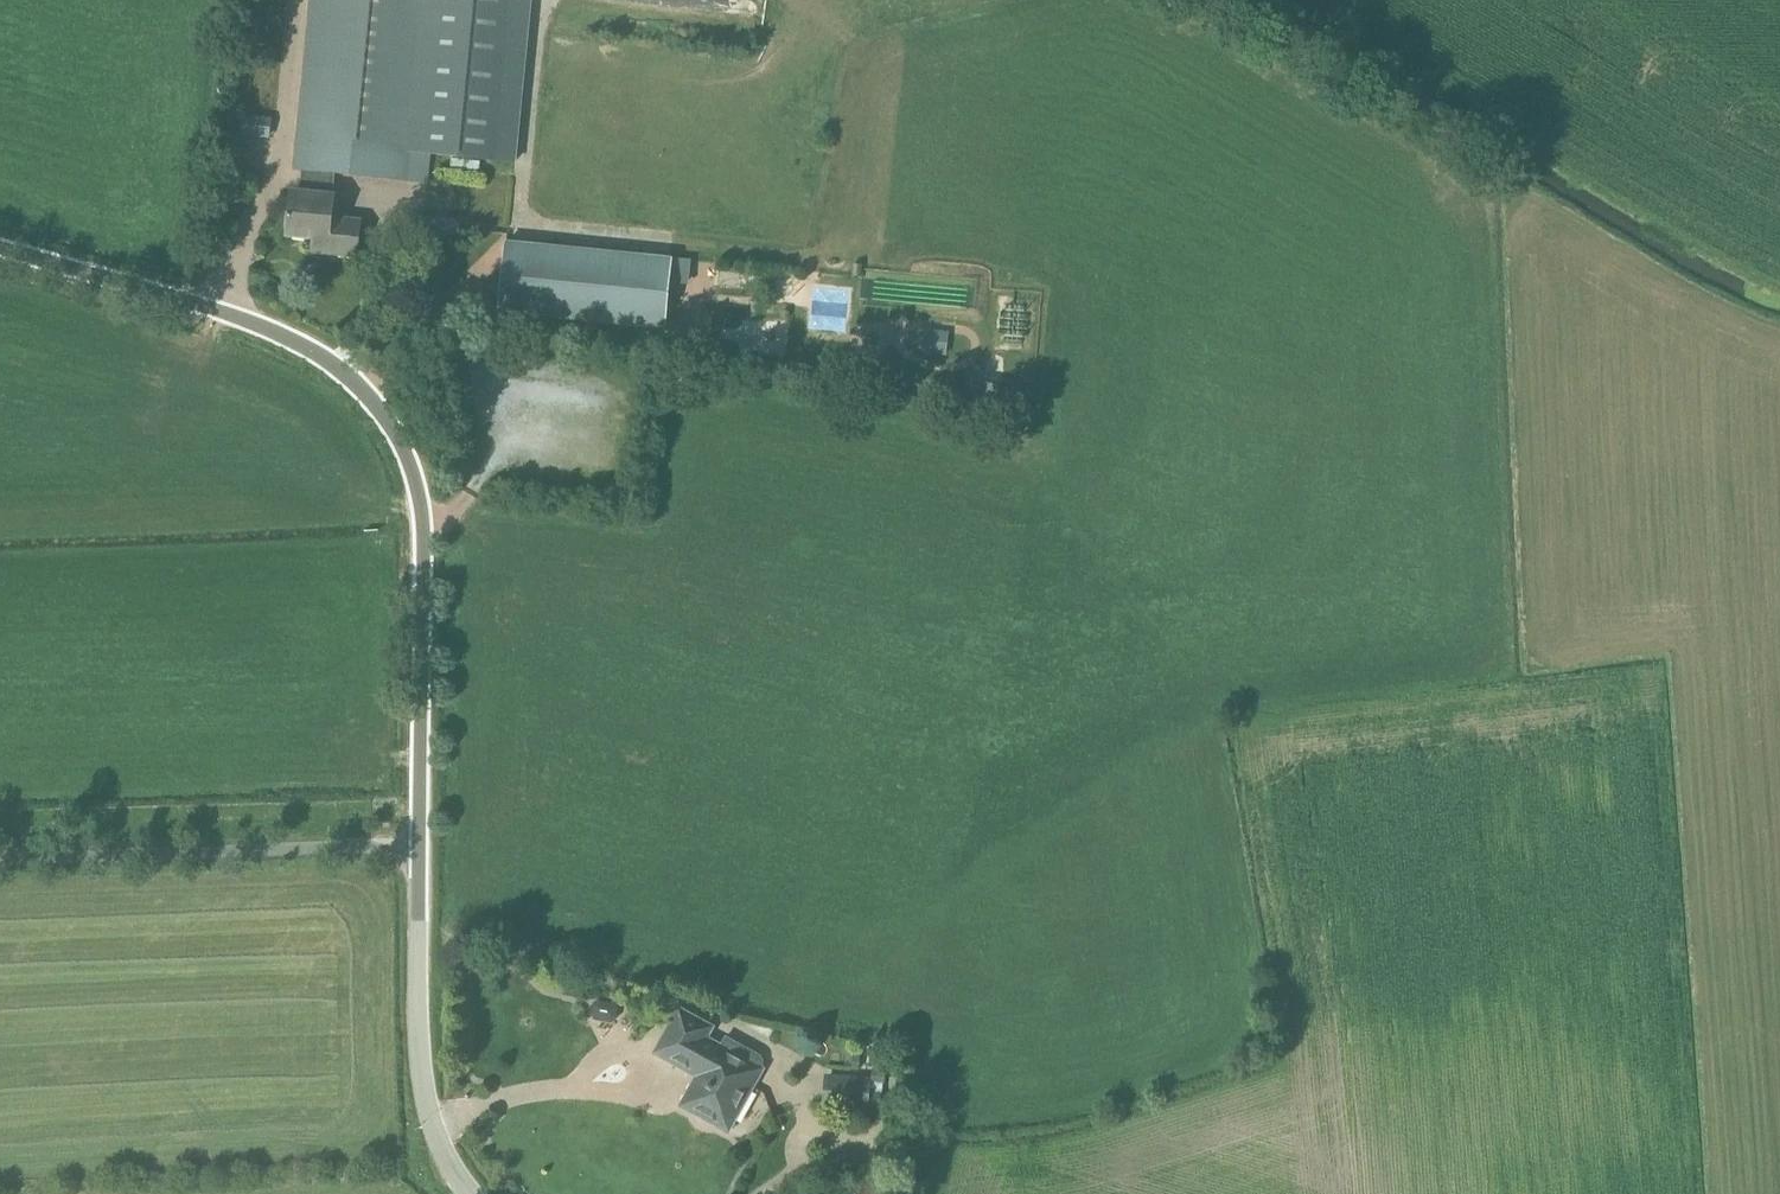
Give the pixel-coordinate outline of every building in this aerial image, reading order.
[(289,237),(331,241),(329,254),(357,256),(360,224),(332,221),(334,197),(332,196),(334,175),(408,181),(411,152),(515,163),(531,0),(312,0),(295,171),(305,172),(303,194),(293,193),(289,237)] [(236,133),(261,136),(262,123),(238,120),(236,133)] [(499,314),(664,331),(672,260),(506,243),(499,314)] [(680,1012),(657,1055),(694,1075),(701,1073),(704,1074),(705,1079),(704,1082),(696,1084),(685,1104),(698,1111),(700,1116),(703,1120),(707,1123),(712,1123),(717,1122),(730,1129),(762,1071),(760,1070),(763,1066),(763,1061),(761,1057),(757,1054),(726,1038),(720,1048),(706,1040),(712,1030),(680,1012)] [(871,1080),(824,1075),(820,1108),(868,1113),(871,1080)]
